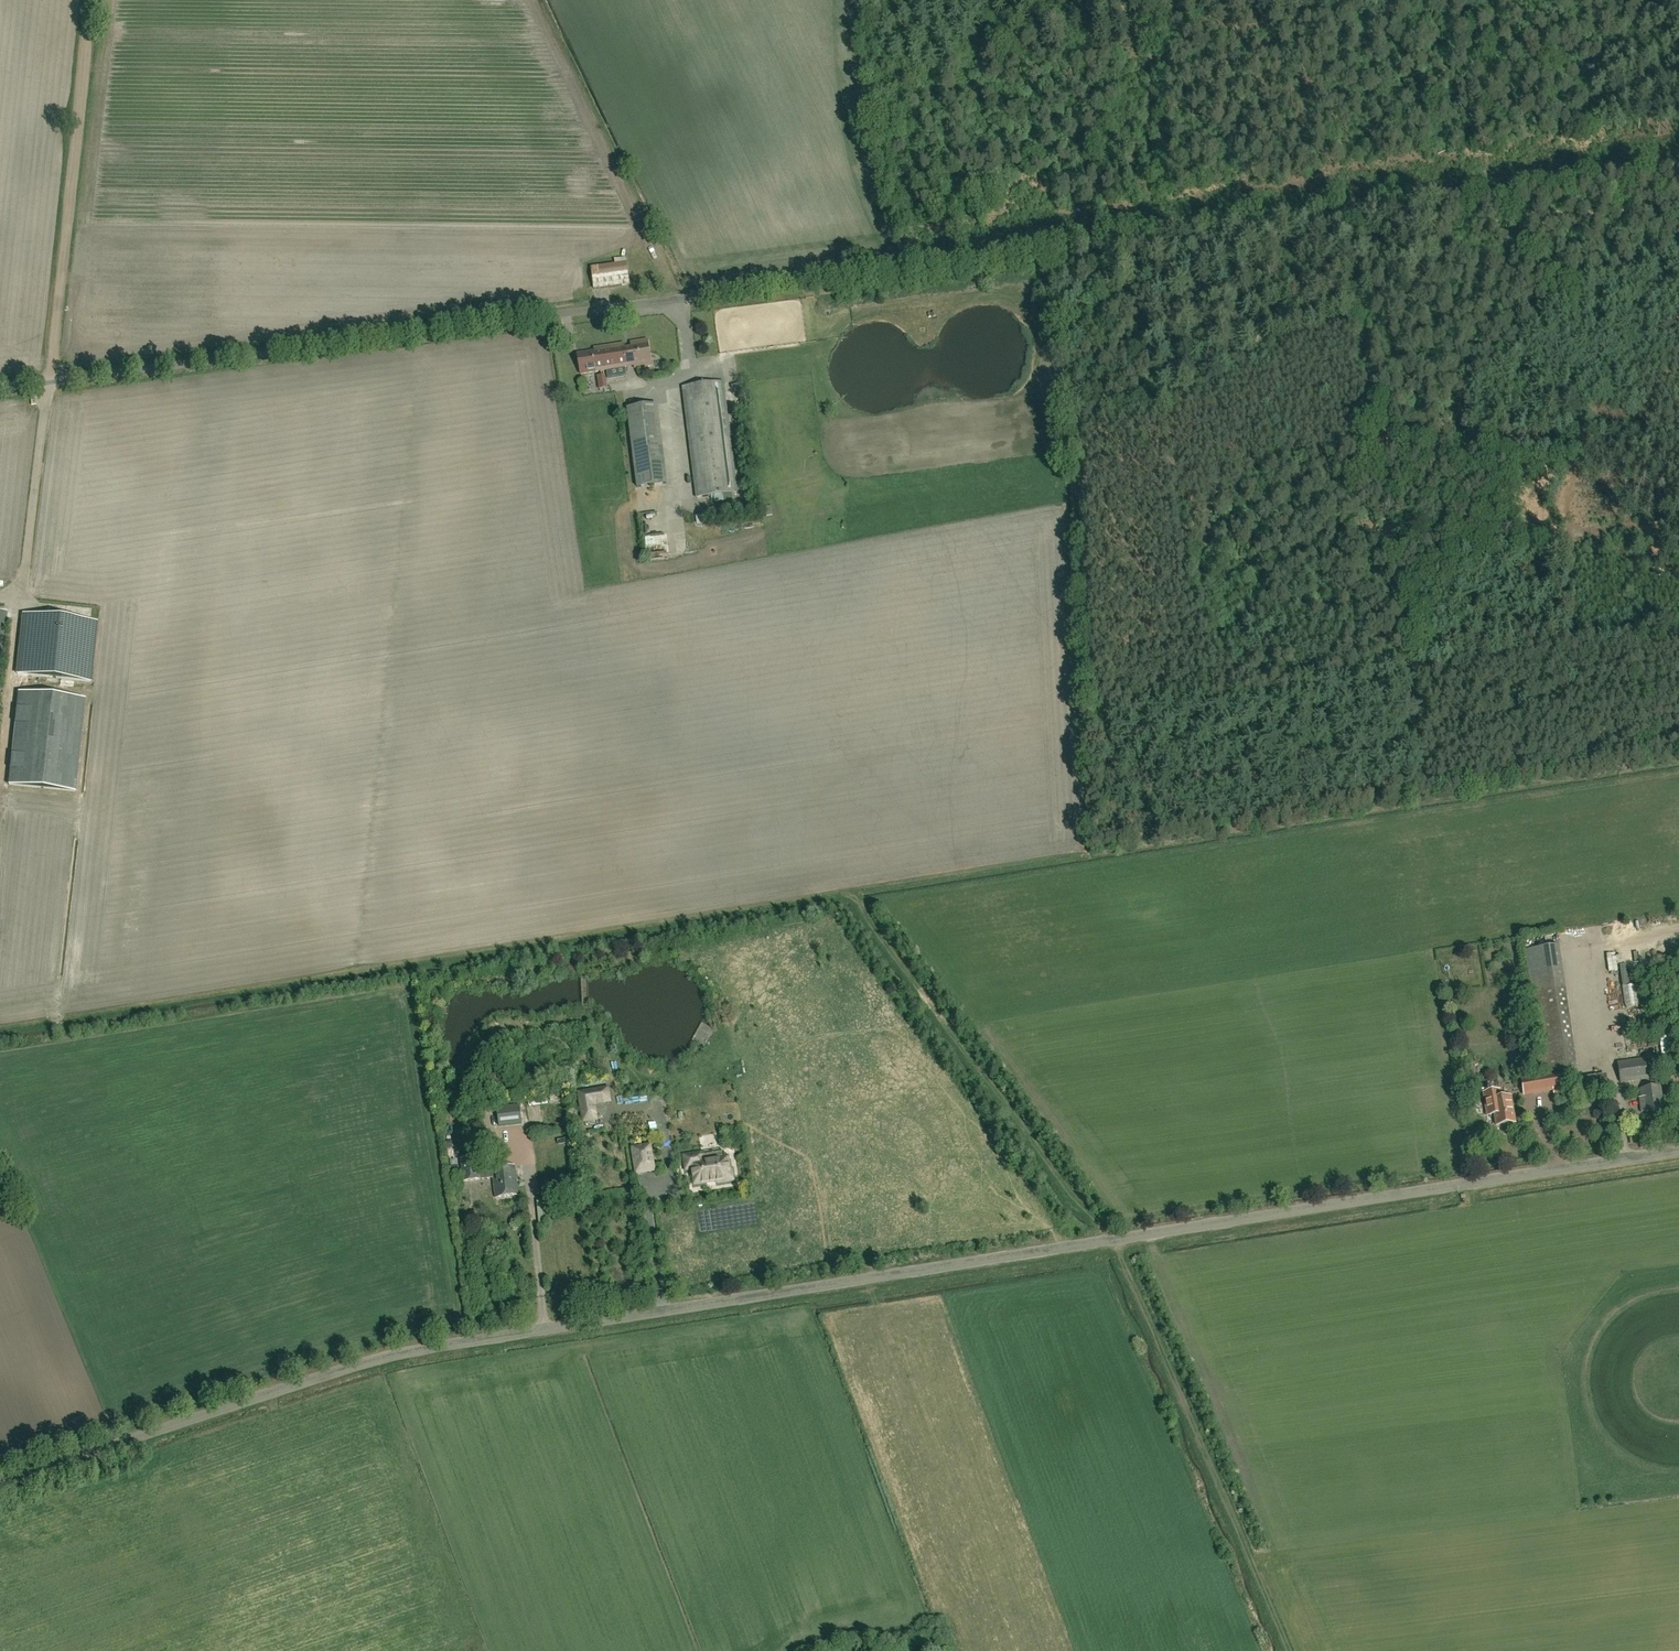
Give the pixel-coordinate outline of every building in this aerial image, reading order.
[(594,289),(629,284),(627,263),(626,257),(614,259),(615,264),(591,267),(594,289)] [(648,340),(631,343),(632,348),(626,349),(625,344),(603,347),(604,350),(577,354),(581,374),(628,367),(628,364),(634,363),(635,368),(652,365),(648,340)] [(697,498),(737,493),(723,382),(683,387),(697,498)] [(638,487),(667,484),(657,405),(628,408),(638,487)] [(4,588),(17,582),(15,576),(1,583),(4,588)] [(91,682),(97,622),(66,618),(66,614),(48,612),(47,616),(23,614),(17,674),(91,682)] [(75,792),(85,699),(18,692),(8,785),(75,792)] [(1629,964),(1621,964),(1622,986),(1630,986),(1629,964)] [(1638,1050),(1616,1053),(1617,1063),(1620,1083),(1652,1078),(1649,1058),(1640,1059),(1638,1050)] [(1557,1075),(1522,1080),(1524,1094),(1554,1090),(1554,1093),(1560,1092),(1557,1075)] [(609,1086),(577,1092),(582,1124),(599,1121),(596,1106),(612,1103),(609,1086)] [(1641,1112),(1664,1109),(1660,1086),(1640,1089),(1641,1098),(1639,1098),(1641,1112)] [(1511,1097),(1501,1098),(1500,1091),(1483,1093),(1487,1116),(1495,1115),(1496,1126),(1515,1123),(1511,1097)] [(531,1106),(549,1103),(548,1094),(529,1097),(531,1106)] [(564,1100),(558,1101),(559,1122),(566,1121),(564,1100)] [(499,1126),(522,1124),(520,1106),(497,1109),(499,1126)] [(584,1138),(592,1136),(590,1129),(582,1132),(584,1138)] [(637,1172),(653,1170),(651,1156),(646,1157),(646,1155),(651,1154),(650,1146),(633,1149),(637,1172)] [(702,1154),(684,1157),(686,1170),(693,1169),(695,1184),(717,1180),(718,1182),(733,1180),(731,1169),(729,1169),(727,1159),(703,1163),(702,1154)] [(476,1171),(475,1158),(461,1160),(464,1182),(480,1180),(479,1171),(476,1171)] [(496,1198),(519,1195),(515,1166),(492,1169),(496,1198)]
